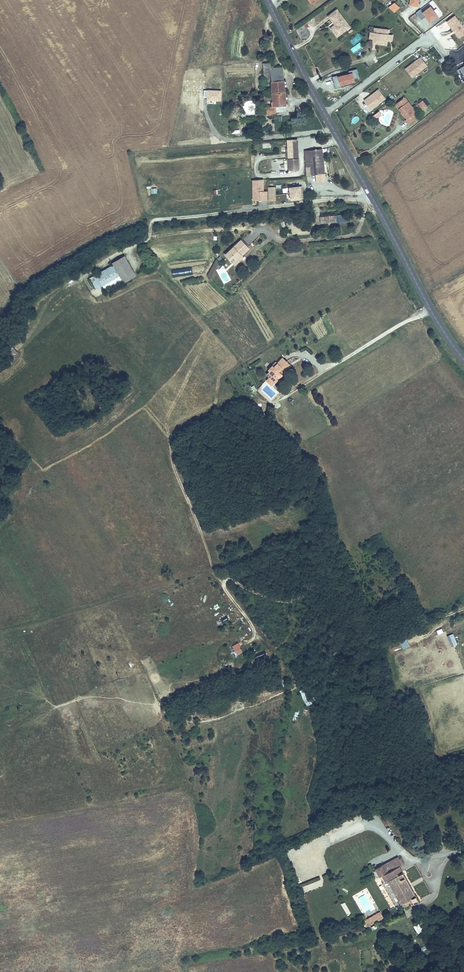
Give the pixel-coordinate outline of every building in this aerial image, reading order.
[(388,8),(393,13),(399,8),(394,2),(388,8)] [(440,17),(434,10),(435,9),(432,5),(424,12),(422,9),(417,12),(422,19),(427,16),(432,23),(440,17)] [(347,19),(337,7),(329,13),(334,21),(335,20),(336,21),(336,23),(335,24),(334,23),(331,25),(335,30),(337,29),(340,32),(348,27),(344,22),(347,19)] [(454,16),(447,22),(454,31),(455,31),(457,33),(456,33),(460,38),(463,35),(463,28),(454,16)] [(373,36),(372,41),(387,43),(387,38),(388,32),(389,27),(374,25),(373,30),(373,36)] [(352,53),(363,48),(361,43),(350,48),(352,53)] [(428,66),(421,58),(406,69),(412,78),(428,66)] [(280,65),(273,65),(273,60),(263,62),(265,80),(271,79),(272,91),(284,89),(282,72),(281,72),(280,65)] [(285,102),(284,89),(272,91),(273,98),(270,98),(270,102),(267,102),(268,110),(273,110),(276,107),(285,106),(285,102)] [(371,110),(386,99),(379,90),(364,101),(371,110)] [(405,96),(401,99),(404,103),(400,107),(403,110),(404,112),(408,117),(406,118),(409,122),(418,115),(415,112),(417,110),(405,96)] [(423,99),(417,104),(422,110),(428,105),(423,99)] [(287,158),(288,169),(297,169),(297,158),(296,139),(286,139),(287,158)] [(320,145),(304,146),(305,162),(309,162),(309,170),(321,169),(320,145)] [(301,198),(300,185),(288,186),(289,199),(301,198)] [(224,255),(231,263),(240,255),(247,248),(240,241),(224,255)] [(134,274),(122,255),(110,263),(123,282),(134,274)] [(240,255),(231,263),(235,266),(243,258),(240,255)] [(172,278),(205,272),(204,263),(171,269),(172,278)] [(273,368),(272,366),(268,370),(270,371),(266,375),(273,380),(279,373),(278,372),(281,368),(284,371),(290,366),(282,358),(277,364),(273,368)] [(279,373),(273,380),(275,383),(282,375),(279,373)] [(451,646),(457,644),(453,633),(447,635),(451,646)] [(307,705),(312,702),(306,693),(301,696),(307,705)] [(385,825),(389,822),(383,814),(379,817),(385,825)] [(402,863),(399,857),(376,868),(395,906),(411,898),(413,902),(418,900),(400,864),(402,863)] [(363,920),(366,925),(383,915),(380,909),(363,920)] [(413,925),(417,933),(426,929),(422,920),(413,925)]
